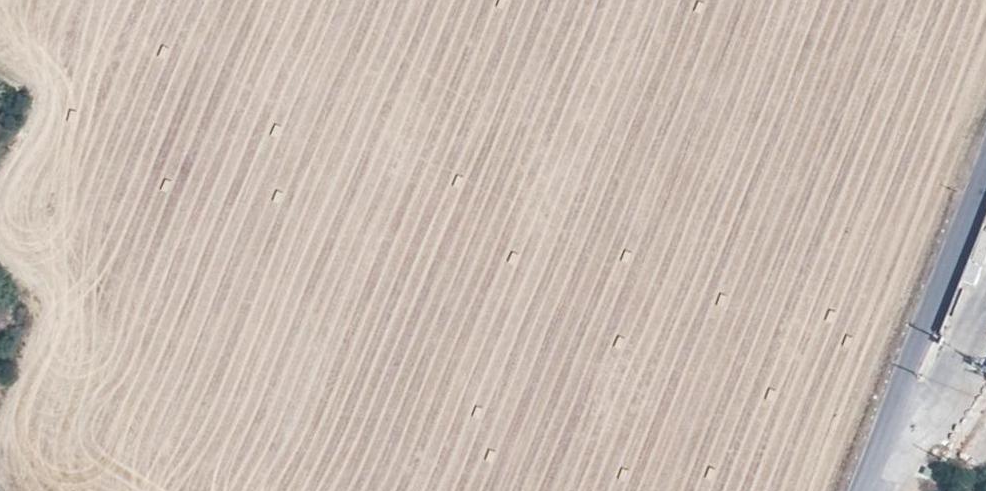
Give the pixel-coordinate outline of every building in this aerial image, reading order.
[(985,287),(985,270),(976,265),(961,300),(978,307),(985,287)]
